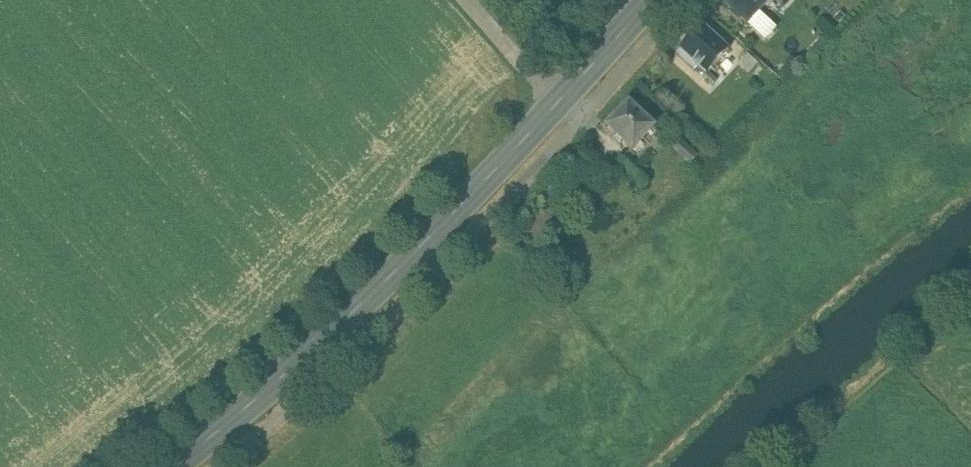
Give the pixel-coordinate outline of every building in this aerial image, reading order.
[(725,2),(749,24),(770,1),(770,0),(726,0),(725,2)] [(728,50),(702,27),(682,50),(708,73),(728,50)] [(655,126),(630,103),(610,126),(635,148),(655,126)]
